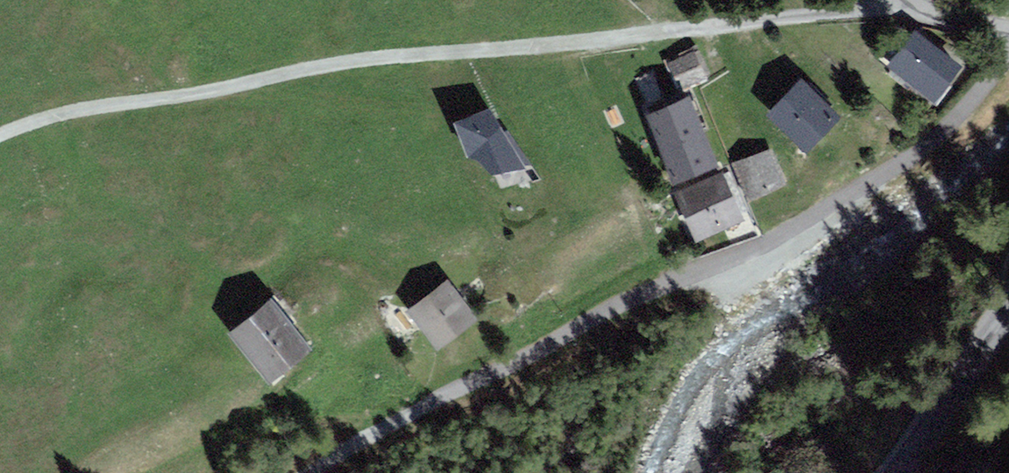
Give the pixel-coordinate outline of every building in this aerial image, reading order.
[(919,34),(892,69),(939,105),(967,69),(919,34)] [(698,53),(670,65),(679,88),(708,77),(698,53)] [(652,74),(637,80),(647,104),(663,98),(652,74)] [(845,121),(805,82),(771,117),(811,155),(845,121)] [(688,98),(646,115),(660,149),(701,132),(688,98)] [(523,170),(491,114),(460,122),(468,159),(478,160),(494,175),(523,170)] [(715,166),(701,132),(660,149),(674,183),(715,166)] [(769,153),(738,167),(751,197),(782,183),(769,153)] [(720,177),(678,196),(698,239),(740,220),(720,177)] [(475,318),(446,279),(408,308),(437,347),(475,318)] [(311,343),(273,296),(233,329),(271,376),(311,343)]
